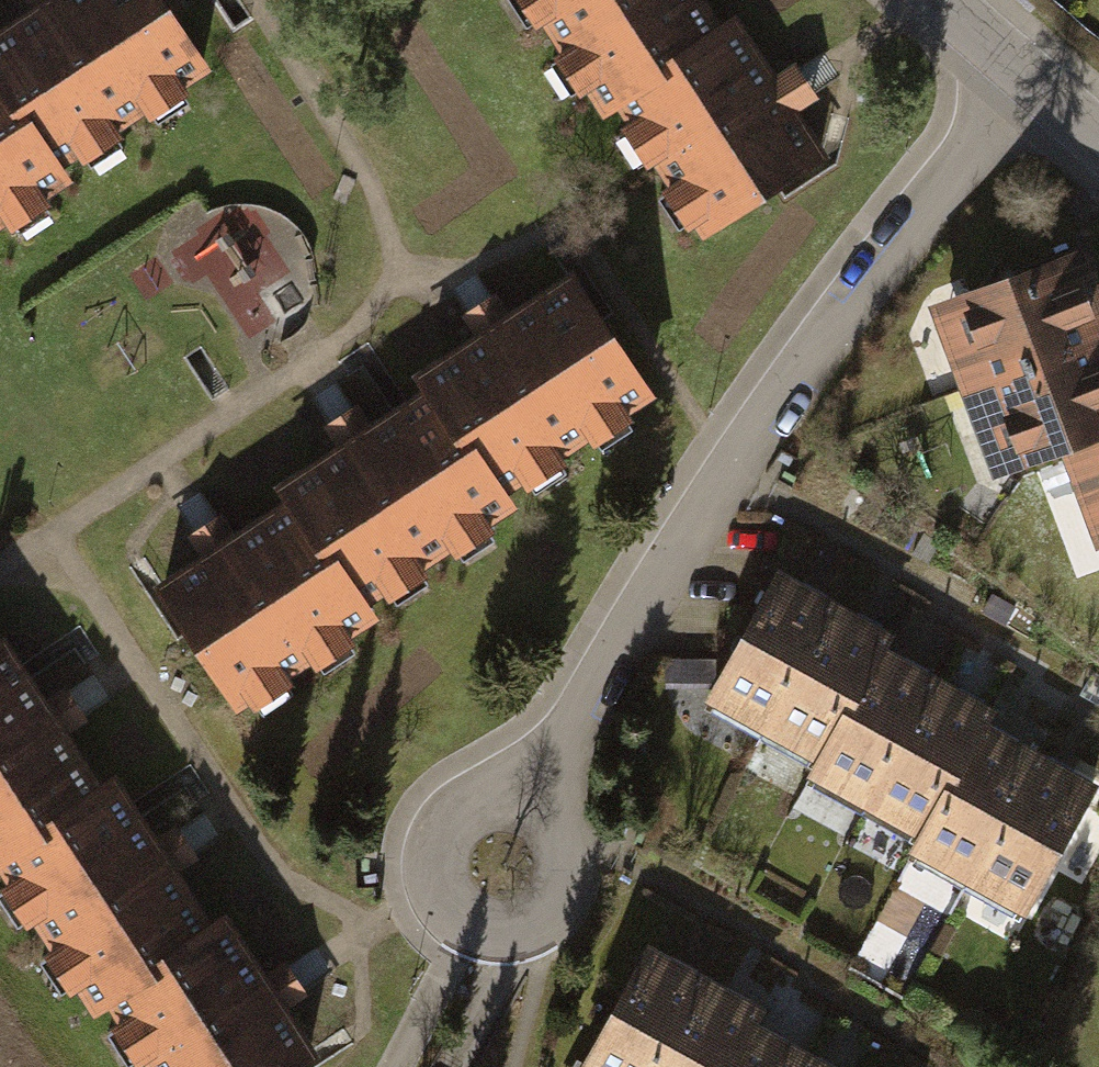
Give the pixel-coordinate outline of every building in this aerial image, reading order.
[(153,0),(67,0),(0,44),(0,100),(57,187),(78,173),(85,184),(124,158),(116,146),(145,127),(153,138),(190,114),(182,102),(209,84),(153,0)] [(588,110),(708,33),(687,0),(517,0),(588,110)] [(724,23),(604,101),(690,235),(811,157),(724,23)] [(0,100),(0,243),(7,239),(14,250),(52,225),(43,212),(65,198),(57,187),(0,100)] [(932,295),(989,470),(1076,442),(1098,512),(1098,260),(1093,243),(932,295)] [(611,294),(573,251),(410,355),(425,369),(509,478),(654,378),(611,294)] [(509,478),(425,369),(276,466),(285,479),(371,588),(516,492),(509,478)] [(371,588),(285,479),(152,566),(195,610),(241,694),(379,601),(371,588)] [(781,579),(706,714),(1032,893),(1098,773),(1098,754),(781,579)] [(95,759),(70,718),(87,711),(68,674),(49,684),(6,615),(0,617),(0,821),(95,759)] [(0,821),(0,859),(79,980),(205,897),(181,860),(199,848),(175,812),(159,823),(110,749),(95,759),(0,821)] [(79,980),(93,1001),(108,991),(157,1066),(271,1066),(317,1037),(290,996),(308,984),(286,949),(267,961),(220,888),(205,897),(79,980)] [(649,958),(589,1066),(847,1066),(649,958)]
